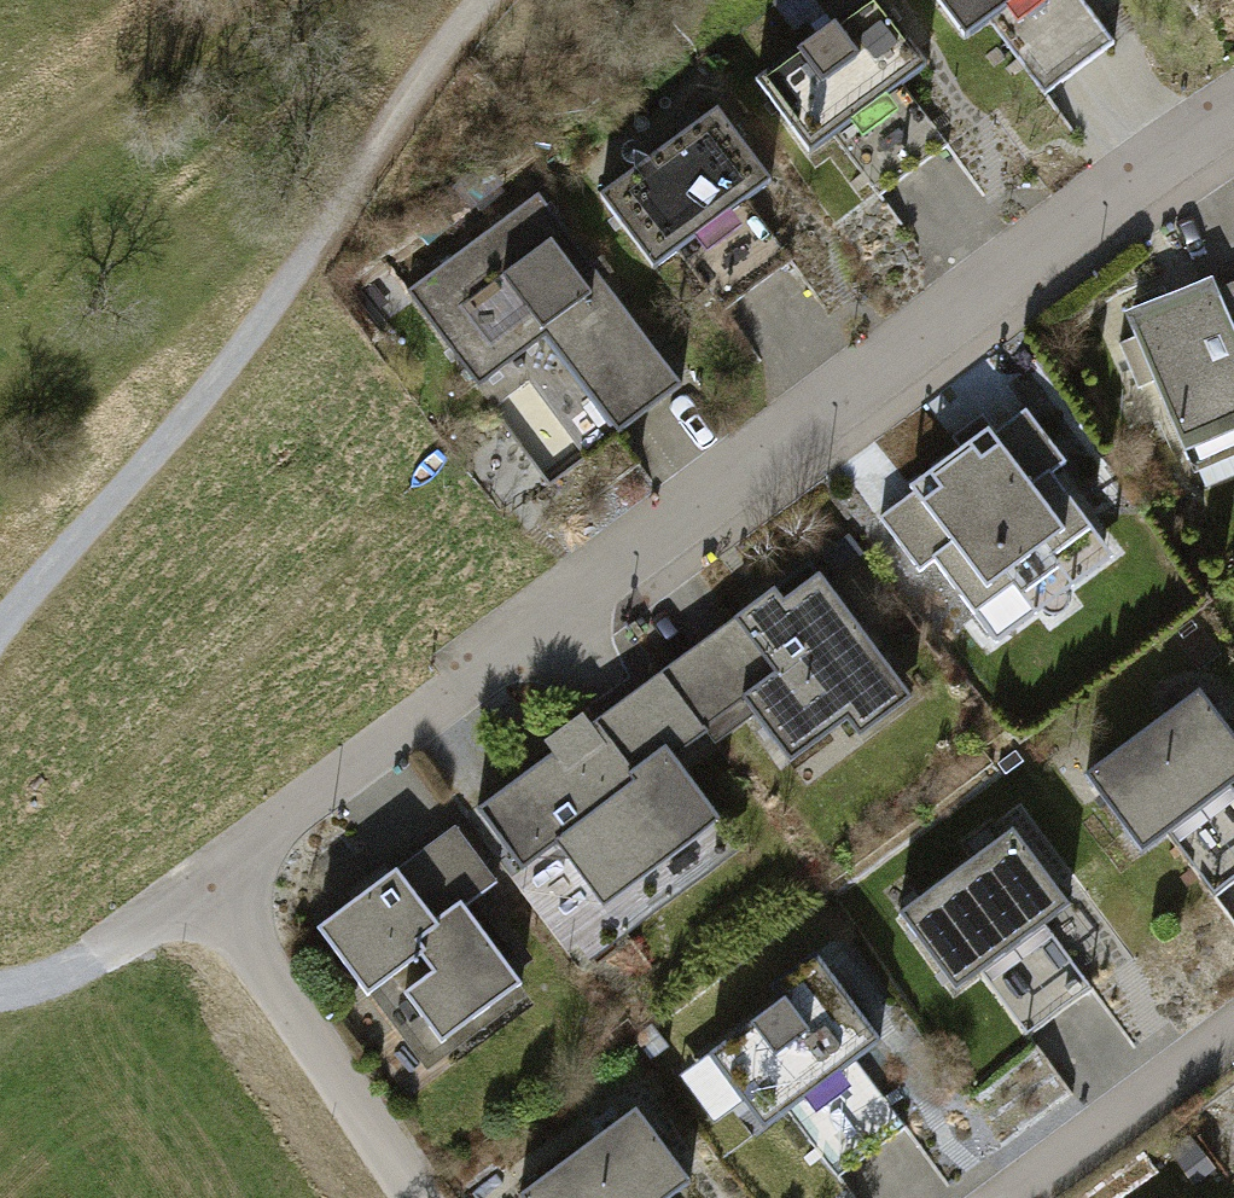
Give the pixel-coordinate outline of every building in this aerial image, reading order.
[(976,64),(1019,36),(1028,51),(1067,25),(1056,9),(1070,0),(933,0),(976,64)] [(937,88),(882,6),(751,93),(807,176),(849,148),(859,163),(898,137),(887,121),(937,88)] [(763,204),(708,122),(577,208),(633,292),(675,264),(685,279),(724,253),(713,237),(763,204)] [(660,395),(522,203),(405,287),(475,386),(535,343),(602,436),(660,395)] [(1191,512),(1233,493),(1233,305),(1222,310),(1216,296),(1115,341),(1191,512)] [(1066,462),(1024,407),(882,514),(920,564),(930,556),(993,639),(1110,551),(1051,473),(1066,462)] [(819,563),(732,627),(810,732),(897,669),(819,563)] [(664,667),(473,807),(529,881),(563,856),(605,912),(731,819),(683,755),(712,733),(664,667)] [(1211,683),(1088,774),(1148,854),(1233,790),(1233,713),(1211,683)] [(1090,907),(1032,827),(904,919),(963,1000),(1090,907)] [(461,828),(325,928),(374,994),(397,976),(452,1050),(533,991),(472,909),(504,885),(461,828)] [(896,1042),(824,944),(763,988),(777,1006),(710,1054),(769,1136),(896,1042)] [(646,1104),(519,1196),(520,1197),(686,1197),(704,1184),(646,1104)]
